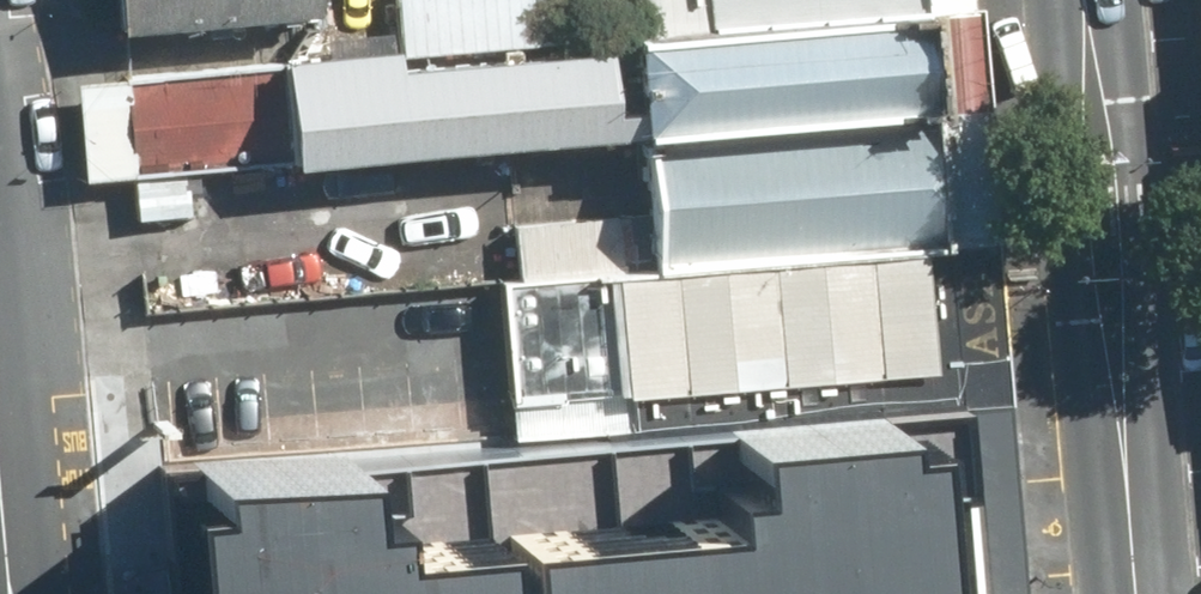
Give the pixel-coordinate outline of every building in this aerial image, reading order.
[(105,33),(297,14),(296,0),(102,0),(105,33)] [(548,41),(544,0),(384,0),(386,54),(548,41)] [(575,38),(925,9),(924,0),(571,0),(575,38)] [(110,78),(120,175),(625,134),(935,108),(925,9),(575,38),(548,41),(386,54),(110,78)] [(625,134),(638,267),(948,243),(935,108),(625,134)] [(638,267),(483,279),(492,438),(601,429),(963,401),(948,243),(638,267)] [(601,429),(606,487),(968,459),(963,401),(601,429)] [(968,459),(606,487),(176,519),(182,593),(981,593),(968,459)]
